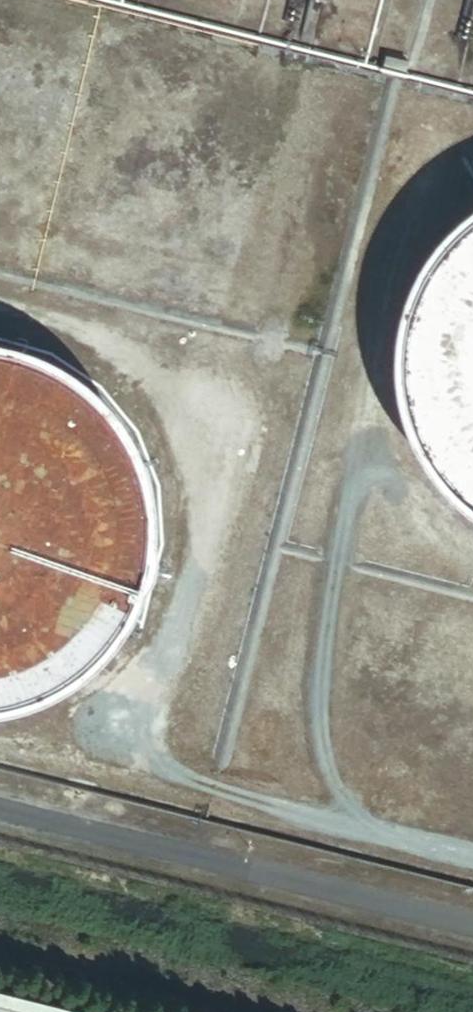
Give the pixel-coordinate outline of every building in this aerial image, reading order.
[(388,55),(384,69),(402,74),(408,75),(411,61),(388,55)] [(472,218),(458,231),(446,243),(436,256),(425,273),(416,291),(409,310),(404,329),(401,345),(400,362),(401,382),(403,402),(407,418),(413,437),(420,452),(430,469),(441,486),(452,498),(466,512),(472,517),(472,218)] [(73,368),(70,367),(53,358),(37,353),(18,348),(0,345),(0,721),(12,720),(31,715),(50,709),(65,702),(82,693),(98,681),(110,670),(124,656),(134,643),(145,626),(152,611),(160,593),(165,574),(168,557),(169,541),(169,521),(167,502),(162,482),(157,466),(149,448),(141,434),(130,418),(119,405),(105,391),(90,379),(73,368)]
